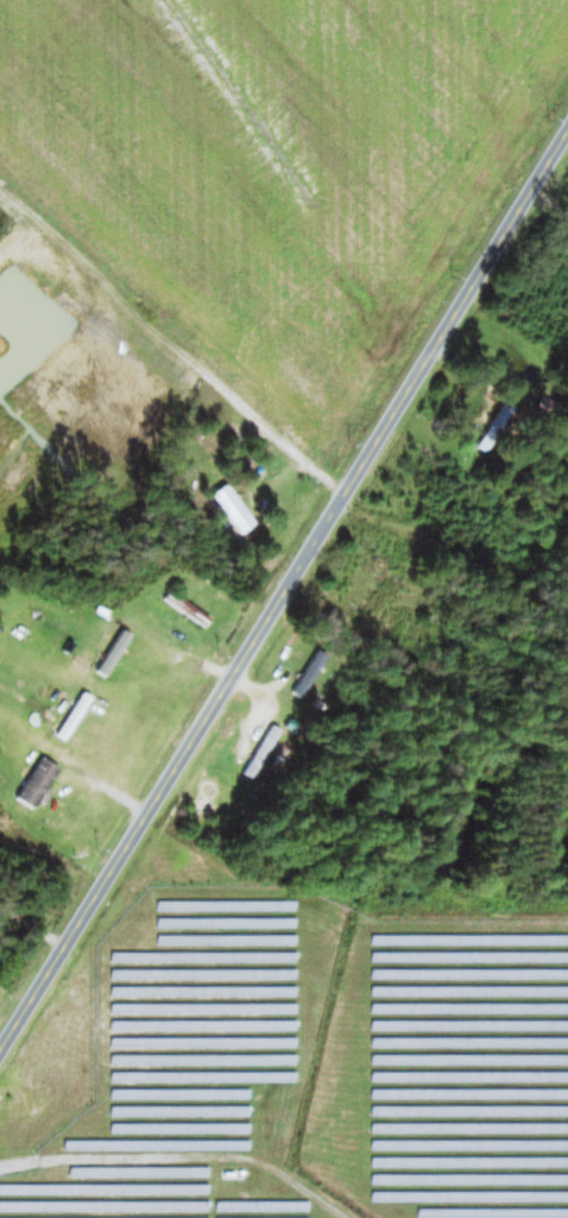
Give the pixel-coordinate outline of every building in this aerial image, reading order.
[(479,444),(487,451),(504,429),(496,422),(479,444)] [(213,617),(171,590),(164,600),(206,627),(213,617)] [(107,676),(132,633),(123,627),(98,671),(107,676)] [(93,697),(83,691),(60,733),(70,738),(93,697)] [(255,779),(287,733),(275,724),(243,771),(255,779)] [(64,767),(45,755),(19,796),(38,808),(64,767)]
